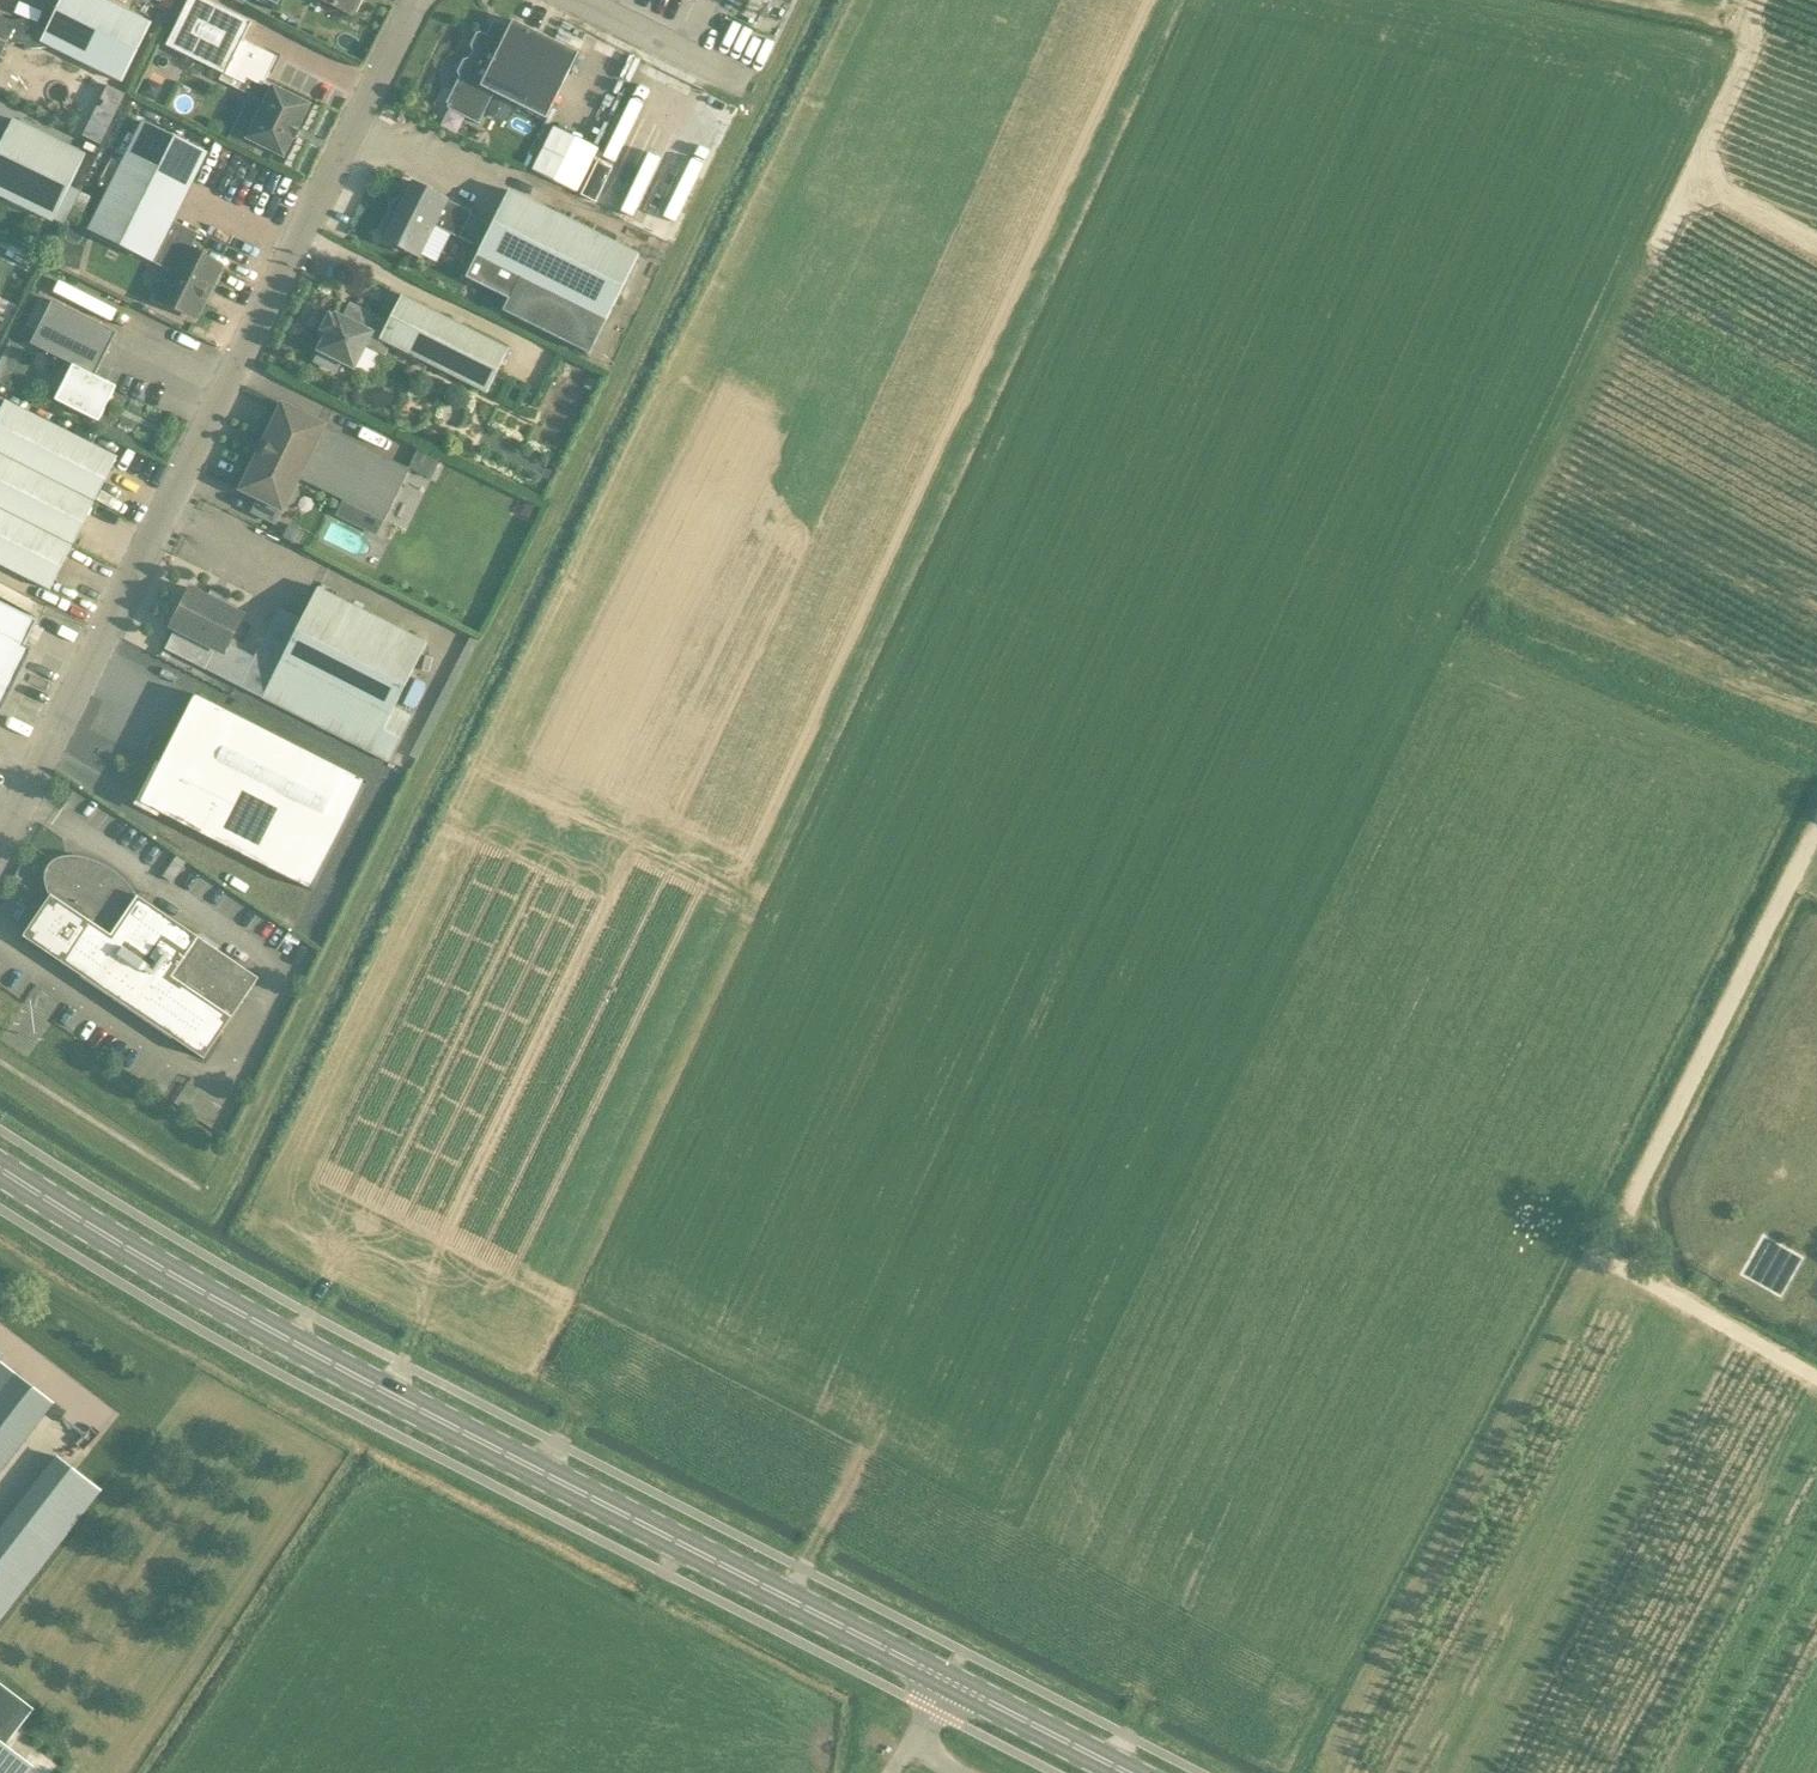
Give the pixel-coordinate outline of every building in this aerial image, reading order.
[(4,45),(23,43),(23,49),(45,48),(47,45),(110,76),(122,82),(151,22),(106,0),(61,0),(44,34),(25,35),(24,31),(24,19),(3,21),(0,20),(0,53),(4,45)] [(250,95),(227,139),(253,153),(258,144),(282,156),(292,136),(293,137),(299,125),(298,124),(307,105),(272,88),(271,89),(262,84),(276,57),(242,40),(243,38),(246,31),(250,23),(205,0),(188,0),(173,31),(165,46),(241,83),(238,89),(250,95)] [(349,14),(349,13),(353,15),(361,0),(320,0),(349,14)] [(462,59),(456,71),(458,77),(445,102),(447,108),(477,124),(493,92),(544,118),(577,53),(512,20),(508,27),(502,23),(488,28),(485,34),(479,31),(475,33),(469,45),(471,50),(468,57),(462,59)] [(84,137),(102,146),(128,95),(110,86),(84,137)] [(52,221),(54,218),(64,224),(81,190),(70,184),(85,154),(12,119),(0,142),(0,196),(52,221)] [(194,318),(220,266),(188,250),(193,238),(169,226),(205,154),(141,122),(94,216),(86,212),(82,221),(90,225),(88,229),(170,270),(156,298),(194,318)] [(529,171),(575,192),(596,145),(549,125),(529,171)] [(636,161),(616,213),(654,228),(674,177),(636,161)] [(391,212),(378,236),(418,256),(435,264),(450,234),(458,238),(471,212),(407,180),(396,201),(399,208),(391,212)] [(585,360),(637,255),(508,191),(465,278),(509,299),(500,317),(585,360)] [(386,321),(350,302),(341,318),(335,315),(334,317),(328,315),(321,330),(326,333),(317,350),(320,351),(315,361),(333,371),(339,361),(352,368),(365,344),(383,353),(388,343),(486,393),(508,350),(390,290),(382,306),(391,311),(386,321)] [(48,306),(39,301),(27,326),(36,330),(29,344),(64,362),(55,382),(62,385),(54,400),(97,421),(114,386),(93,376),(115,333),(51,301),(48,306)] [(19,346),(5,341),(0,356),(0,380),(6,382),(19,346)] [(4,401),(0,409),(0,565),(49,590),(116,457),(4,401)] [(281,404),(238,490),(258,499),(251,512),(274,523),(280,510),(282,511),(285,504),(287,504),(293,501),(297,493),(297,486),(295,482),(297,478),(383,521),(408,469),(323,427),(324,425),(281,404)] [(417,451),(410,465),(432,476),(439,462),(417,451)] [(539,511),(524,504),(519,515),(534,522),(539,511)] [(299,621),(278,610),(253,658),(226,644),(241,614),(190,589),(170,627),(216,650),(207,669),(387,761),(409,717),(392,708),(425,645),(316,589),(299,621)] [(30,649),(24,646),(37,621),(0,602),(0,711),(30,649)] [(408,690),(402,703),(415,709),(426,683),(410,676),(405,688),(408,690)] [(143,800),(312,887),(366,781),(198,694),(143,800)] [(44,889),(48,897),(22,937),(54,958),(59,951),(87,969),(81,977),(203,1059),(257,978),(136,896),(135,896),(125,883),(113,871),(98,863),(81,858),(64,856),(56,859),(48,864),(44,872),(42,881),(44,889)] [(54,1403),(0,1361),(0,1472),(54,1403)] [(0,1534),(0,1621),(100,1492),(58,1459),(0,1534)] [(0,1686),(0,1772),(25,1772),(30,1766),(12,1751),(39,1715),(0,1686)]
